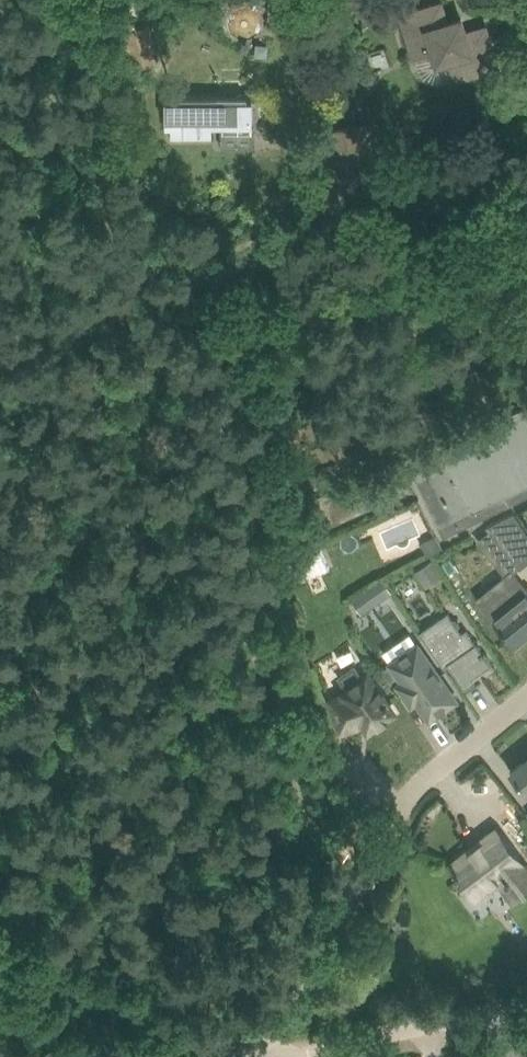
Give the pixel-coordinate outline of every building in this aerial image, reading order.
[(269,11),(290,11),(290,0),(269,0),(269,11)] [(454,80),(463,77),(484,71),(494,52),(486,27),(466,33),(462,19),(447,23),(441,3),(402,15),(415,59),(435,53),(438,63),(448,60),(454,80)] [(290,11),(269,11),(269,26),(290,26),(290,11)] [(157,64),(149,28),(126,33),(134,69),(157,64)] [(166,101),(166,119),(171,119),(171,137),(212,137),(212,128),(222,128),(252,128),(252,121),(254,120),(256,118),(259,116),(260,114),(261,111),(261,108),(260,106),(258,103),(257,102),(255,101),(254,101),(252,101),(248,101),(248,96),(172,96),(172,101),(166,101)] [(321,132),(330,179),(379,169),(369,122),(321,132)] [(408,455),(417,474),(413,476),(443,537),(526,496),(523,488),(526,485),(526,404),(408,455)] [(331,516),(367,501),(357,478),(312,497),(325,526),(334,522),(331,516)] [(487,527),(491,533),(521,570),(526,565),(526,531),(515,514),(487,527)] [(422,542),(428,554),(444,547),(437,534),(422,542)] [(290,563),(298,582),(331,568),(322,549),(290,563)] [(415,571),(427,587),(445,575),(433,558),(415,571)] [(476,599),(515,647),(526,637),(526,588),(515,574),(512,570),(504,577),(476,599)] [(394,591),(385,578),(366,590),(375,603),(394,591)] [(467,629),(462,632),(449,613),(420,632),(443,667),(448,664),(464,688),(471,684),(473,677),(491,665),(467,629)] [(399,685),(408,699),(412,704),(417,701),(430,719),(457,700),(418,645),(392,663),(404,681),(399,685)] [(395,712),(369,674),(363,678),(355,667),(340,677),(348,688),(343,692),(344,694),(329,700),(340,733),(365,724),(369,730),(395,712)] [(510,770),(526,792),(526,757),(510,770)] [(450,866),(475,899),(491,886),(488,882),(501,872),(506,878),(505,879),(508,883),(509,882),(519,895),(526,889),(526,870),(521,860),(497,829),(450,866)] [(340,843),(346,846),(351,838),(345,834),(340,843)]
